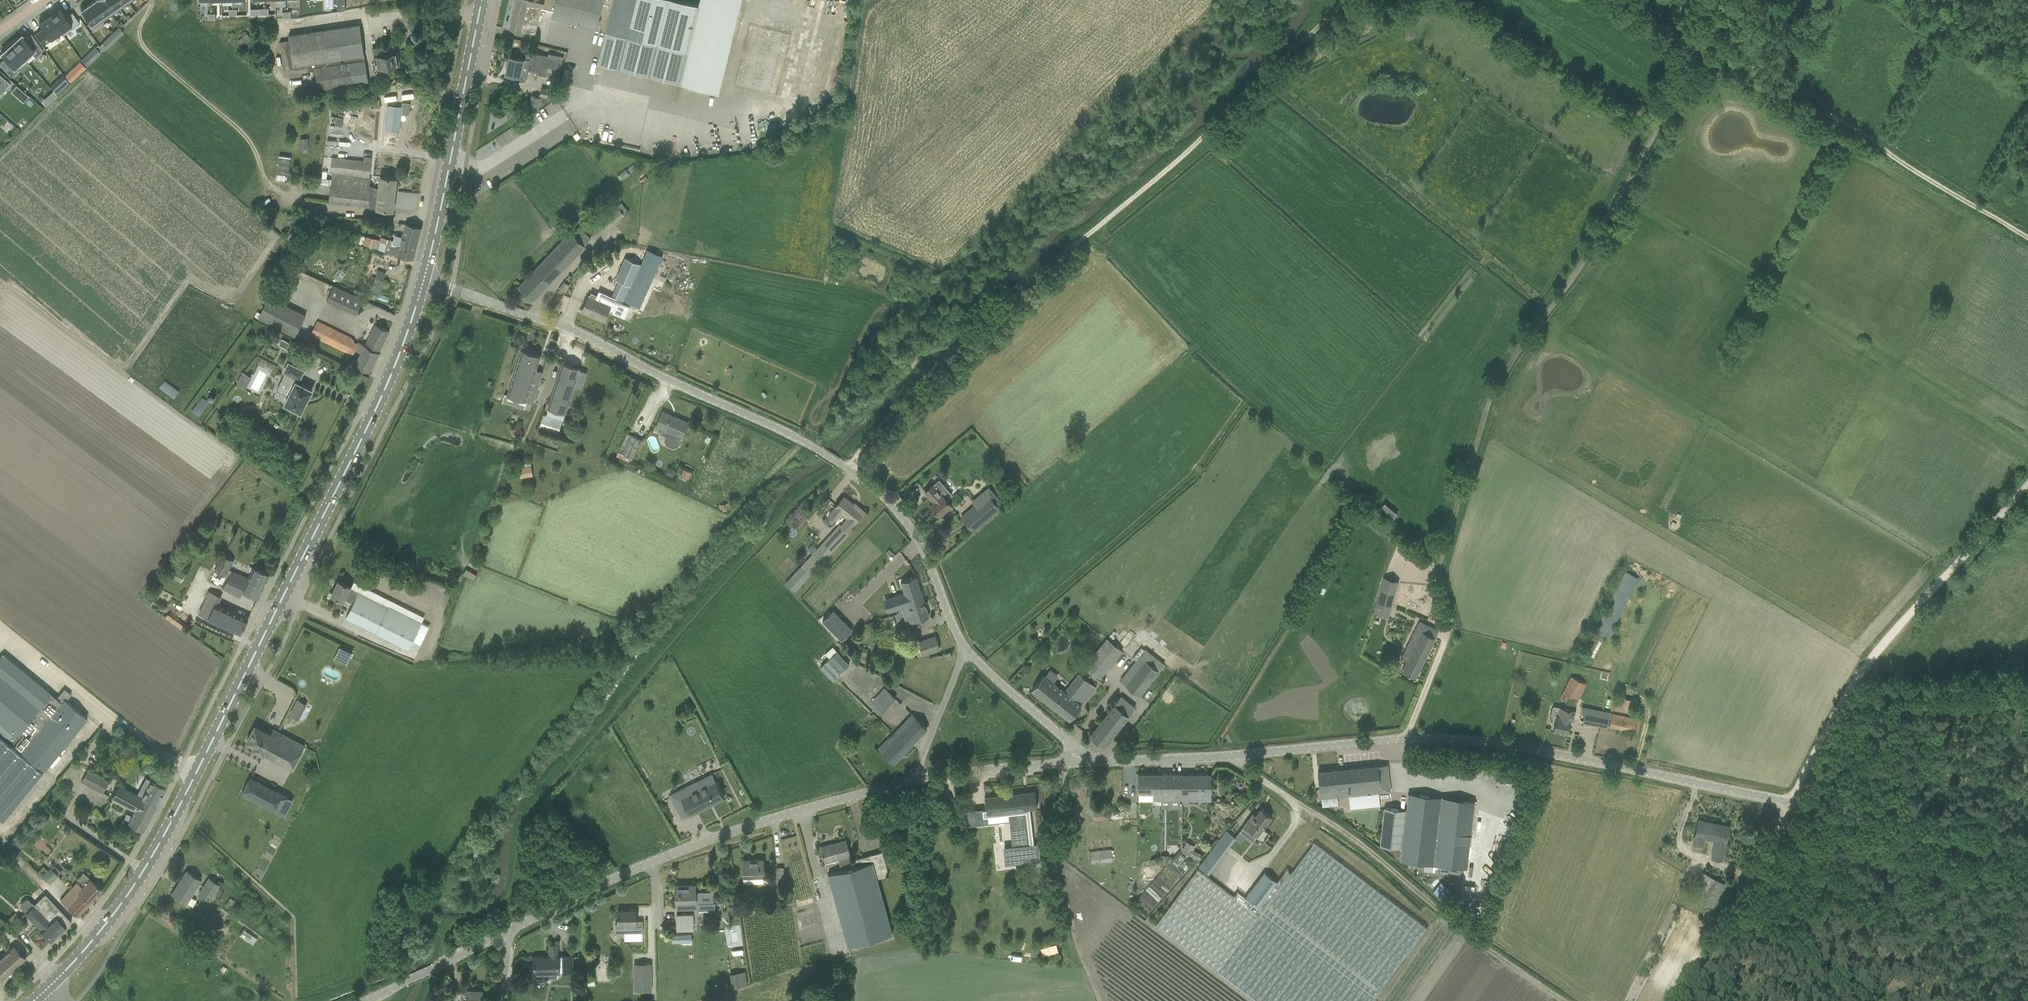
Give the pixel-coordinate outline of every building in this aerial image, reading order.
[(111,15),(101,0),(95,0),(90,3),(102,21),(111,15)] [(120,9),(114,0),(101,0),(111,15),(120,9)] [(120,9),(129,2),(127,0),(114,0),(120,9)] [(338,10),(345,9),(345,0),(337,0),(338,10)] [(510,27),(536,34),(543,5),(550,6),(552,0),(517,0),(510,27)] [(681,0),(552,0),(550,6),(554,7),(552,18),(606,31),(606,32),(598,63),(719,92),(723,75),(741,0),(699,0),(698,4),(681,0)] [(93,28),(102,21),(90,3),(81,10),(84,15),(93,28)] [(60,7),(49,15),(63,34),(79,23),(72,12),(66,16),(60,7)] [(63,34),(49,15),(39,22),(43,28),(37,33),(44,43),(60,32),(63,35),(63,34)] [(319,89),(369,82),(360,25),(289,36),(290,41),(280,42),(285,75),(316,70),(319,89)] [(246,32),(238,41),(243,46),(252,37),(246,32)] [(16,38),(10,43),(24,58),(31,52),(35,57),(43,50),(31,33),(25,39),(22,35),(23,35),(21,33),(16,38)] [(116,39),(111,34),(107,38),(112,43),(116,39)] [(0,62),(0,64),(11,76),(19,69),(16,66),(24,58),(10,43),(5,48),(0,52),(0,54),(0,55),(1,54),(4,58),(0,62)] [(381,68),(397,65),(394,44),(373,48),(376,63),(380,62),(381,68)] [(101,52),(95,46),(91,51),(96,57),(101,52)] [(532,52),(530,60),(510,56),(506,74),(528,79),(529,70),(538,72),(538,74),(546,76),(548,67),(561,69),(563,57),(566,57),(567,54),(554,51),(554,54),(548,53),(548,56),(532,52)] [(63,74),(58,78),(66,86),(69,83),(63,74)] [(2,92),(10,83),(0,75),(0,91),(2,92)] [(58,92),(61,87),(56,83),(52,88),(58,92)] [(28,96),(16,86),(11,92),(23,102),(28,96)] [(551,99),(551,98),(540,96),(540,97),(531,95),(528,107),(538,110),(539,107),(551,99)] [(400,111),(408,112),(408,106),(400,105),(400,108),(388,106),(385,132),(397,134),(399,115),(400,111)] [(308,138),(300,138),(300,149),(309,149),(308,138)] [(291,157),(279,156),(277,173),(286,174),(289,174),(291,157)] [(396,190),(397,182),(397,178),(381,176),(379,189),(370,186),(371,178),(370,177),(371,162),(332,158),(330,172),(332,172),(331,185),(371,190),(371,195),(373,195),(373,198),(379,198),(379,197),(386,197),(387,189),(396,190)] [(377,208),(393,210),(396,190),(387,189),(386,197),(379,197),(379,198),(373,198),(373,195),(371,195),(371,190),(331,185),(329,201),(371,206),(371,207),(377,208)] [(301,219),(299,222),(295,228),(293,230),(301,236),(309,225),(301,219)] [(393,245),(415,251),(421,228),(406,223),(400,246),(393,244),(394,240),(381,237),(380,240),(361,234),(360,237),(380,242),(387,244),(393,245)] [(591,238),(579,227),(573,234),(571,232),(519,287),(533,300),(585,245),(584,245),(591,238)] [(301,236),(293,230),(287,238),(295,244),(301,236)] [(298,251),(305,255),(314,240),(308,236),(298,251)] [(378,249),(380,242),(360,237),(360,239),(356,238),(354,243),(359,244),(359,243),(364,244),(363,245),(378,249)] [(387,244),(380,242),(378,249),(385,251),(387,244)] [(415,251),(393,245),(391,253),(413,259),(415,251)] [(624,302),(639,309),(663,253),(651,250),(644,265),(642,264),(639,263),(642,255),(630,250),(627,257),(626,257),(616,279),(619,280),(611,297),(614,298),(624,303),(624,302)] [(375,277),(371,291),(381,293),(385,280),(375,277)] [(357,313),(363,298),(364,298),(334,285),(327,300),(357,313)] [(601,292),(599,298),(589,294),(582,311),(604,321),(612,304),(611,304),(614,298),(611,297),(601,292)] [(261,313),(257,311),(255,316),(258,318),(295,336),(306,315),(269,296),(261,313)] [(355,364),(370,372),(380,352),(379,351),(365,345),(359,342),(358,344),(353,342),(355,340),(317,321),(311,334),(353,354),(356,349),(362,352),(355,364)] [(365,345),(379,351),(389,331),(375,324),(365,345)] [(290,342),(282,339),(279,345),(287,348),(290,342)] [(536,369),(540,355),(522,349),(508,395),(505,394),(502,402),(524,409),(527,401),(534,403),(544,371),(536,369)] [(286,372),(282,379),(289,382),(283,392),(289,395),(285,403),(290,406),(289,408),(295,411),(296,409),(301,412),(305,404),(308,398),(312,390),(297,382),(299,378),(300,379),(304,371),(288,362),(283,371),(286,372)] [(563,362),(548,407),(545,415),(563,420),(565,413),(580,368),(563,362)] [(242,370),(236,382),(245,387),(251,375),(242,370)] [(662,412),(659,421),(656,427),(662,429),(660,433),(666,436),(665,440),(666,445),(674,448),(679,446),(681,442),(682,438),(689,423),(662,412)] [(520,426),(511,430),(515,437),(523,433),(520,426)] [(620,452),(633,458),(641,440),(627,434),(620,452)] [(517,461),(520,478),(533,476),(531,459),(517,461)] [(676,469),(669,466),(666,474),(673,477),(676,469)] [(681,475),(689,479),(692,472),(684,469),(681,475)] [(939,516),(953,504),(943,493),(942,493),(934,483),(925,491),(934,502),(930,505),(935,511),(934,512),(937,515),(938,514),(939,516)] [(850,533),(849,531),(865,511),(858,505),(857,507),(844,496),(829,515),(836,521),(842,514),(847,518),(842,524),(840,523),(786,582),(795,592),(801,585),(810,576),(850,533)] [(973,531),(999,509),(987,496),(962,517),(973,531)] [(1392,518),(1397,513),(1385,502),(1380,507),(1392,518)] [(243,591),(258,598),(270,573),(254,566),(249,578),(229,570),(234,560),(223,554),(215,570),(228,577),(223,588),(240,597),(243,591)] [(379,559),(369,555),(366,560),(377,564),(379,559)] [(175,563),(169,575),(181,582),(188,570),(175,563)] [(463,574),(474,581),(477,575),(466,568),(463,574)] [(1595,629),(1609,636),(1638,576),(1624,570),(1595,629)] [(924,600),(916,576),(901,581),(904,592),(884,599),(888,612),(901,608),(924,600)] [(1399,581),(1384,577),(1377,602),(1391,606),(1399,581)] [(335,597),(332,604),(341,608),(346,599),(353,603),(346,617),(409,649),(410,646),(418,650),(427,633),(418,629),(422,622),(352,587),(339,580),(332,595),(335,597)] [(241,634),(249,618),(206,599),(199,614),(208,618),(241,634)] [(929,616),(924,600),(901,608),(906,624),(929,616)] [(819,617),(830,630),(842,620),(830,607),(819,617)] [(1438,630),(1429,626),(1420,621),(1401,659),(1406,661),(1402,670),(1415,677),(1435,637),(1438,630)] [(918,656),(923,655),(940,649),(935,636),(914,643),(918,656)] [(1106,637),(1084,665),(1101,678),(1123,651),(1106,637)] [(339,646),(335,659),(348,663),(352,650),(339,646)] [(821,649),(812,657),(833,680),(850,664),(837,651),(830,658),(821,649)] [(6,819),(88,716),(67,699),(71,694),(64,689),(56,698),(3,654),(0,659),(0,814),(6,819)] [(1125,685),(1139,696),(1159,671),(1145,660),(1125,685)] [(1064,690),(1044,674),(1032,690),(1070,720),(1096,687),(1079,673),(1064,690)] [(1575,705),(1586,684),(1572,676),(1560,698),(1575,705)] [(883,712),(896,698),(884,687),(872,701),(883,712)] [(1623,698),(1621,710),(1632,712),(1634,700),(1623,698)] [(298,699),(290,714),(299,719),(307,704),(298,699)] [(1104,747),(1129,716),(1115,704),(1090,736),(1104,747)] [(1556,716),(1553,729),(1567,732),(1570,719),(1573,720),(1575,710),(1560,707),(1558,716),(1556,716)] [(1584,714),(1582,721),(1608,726),(1610,713),(1585,707),(1584,714)] [(1641,719),(1612,713),(1609,727),(1638,732),(1641,719)] [(894,763),(927,728),(912,714),(892,734),(896,738),(882,752),(894,763)] [(273,727),(271,734),(255,726),(247,741),(255,745),(253,749),(292,769),(306,745),(273,727)] [(1390,791),(1388,764),(1338,769),(1318,771),(1320,790),(1321,798),(1335,797),(1349,795),(1350,809),(1381,806),(1379,792),(1390,791)] [(88,768),(86,771),(81,781),(103,793),(110,779),(88,768)] [(1161,774),(1138,773),(1138,793),(1152,793),(1153,800),(1161,800),(1161,774)] [(1161,774),(1161,800),(1181,800),(1182,774),(1161,774)] [(1198,801),(1198,793),(1211,793),(1211,774),(1182,774),(1181,800),(1198,801)] [(118,785),(117,788),(112,797),(135,810),(129,822),(143,830),(144,829),(143,829),(155,808),(166,787),(146,777),(137,795),(118,785)] [(242,794),(250,798),(273,811),(283,794),(269,787),(267,791),(262,788),(264,784),(251,777),(242,794)] [(696,782),(670,795),(675,804),(682,801),(690,815),(725,798),(716,781),(699,789),(696,782)] [(972,825),(985,824),(984,817),(1010,814),(1013,846),(1004,847),(1006,864),(1041,860),(1039,842),(1034,843),(1030,808),(1037,807),(1035,790),(985,796),(986,810),(983,810),(983,808),(965,810),(966,822),(971,821),(972,825)] [(1402,848),(1401,861),(1467,868),(1468,863),(1474,863),(1475,855),(1468,854),(1474,801),(1408,793),(1406,811),(1384,808),(1380,845),(1402,848)] [(1253,841),(1257,836),(1272,816),(1261,808),(1256,815),(1253,813),(1239,831),(1253,841)] [(1714,840),(1711,857),(1722,859),(1725,841),(1726,842),(1729,826),(1698,820),(1693,843),(1703,845),(1705,838),(1714,840)] [(1226,829),(1215,844),(1226,852),(1237,837),(1226,829)] [(883,851),(851,859),(846,840),(821,847),(825,863),(839,859),(842,870),(828,874),(848,946),(893,933),(878,877),(890,874),(883,851)] [(1201,855),(1191,851),(1194,845),(1186,841),(1183,848),(1181,851),(1198,860),(1201,855)] [(1291,873),(1287,869),(1277,881),(1263,871),(1245,896),(1238,891),(1233,896),(1198,869),(1156,925),(1255,1000),(1371,1000),(1427,928),(1314,842),(1291,873)] [(1090,851),(1091,863),(1113,861),(1112,848),(1090,851)] [(1209,874),(1218,862),(1208,854),(1198,866),(1209,874)] [(764,876),(763,859),(743,860),(744,877),(764,876)] [(42,876),(49,884),(58,876),(51,868),(42,876)] [(77,916),(78,915),(102,889),(83,871),(77,877),(85,884),(83,886),(78,881),(61,899),(77,916)] [(172,893),(180,899),(187,903),(187,902),(193,906),(196,900),(191,896),(201,880),(186,871),(172,893)] [(1724,884),(1703,873),(1702,872),(1691,895),(1713,906),(1724,884)] [(223,892),(218,888),(220,885),(209,878),(199,893),(210,901),(214,894),(219,897),(223,892)] [(676,901),(696,900),(695,884),(675,885),(676,901)] [(45,894),(33,904),(28,898),(26,898),(20,904),(21,907),(25,912),(24,913),(51,941),(66,927),(65,926),(71,921),(45,894)] [(230,898),(226,905),(233,910),(234,907),(232,906),(235,901),(230,898)] [(618,910),(618,920),(618,923),(615,923),(615,932),(642,932),(642,920),(636,920),(636,910),(618,910)] [(17,934),(27,926),(15,912),(5,920),(17,934)] [(694,931),(694,914),(677,914),(677,918),(677,922),(677,923),(677,925),(677,930),(677,931),(694,931)] [(1722,920),(1711,914),(1708,919),(1719,925),(1722,920)] [(239,934),(252,941),(255,936),(242,929),(239,934)] [(558,944),(553,944),(549,944),(549,956),(534,957),(535,981),(542,981),(544,979),(557,979),(559,977),(559,972),(574,972),(573,955),(558,956),(558,944)] [(0,957),(0,974),(3,977),(25,957),(14,945),(0,957)] [(634,964),(634,992),(652,991),(652,963),(634,964)] [(730,986),(747,985),(746,971),(729,972),(730,986)] [(484,988),(466,988),(465,1000),(483,1000),(484,988)]
